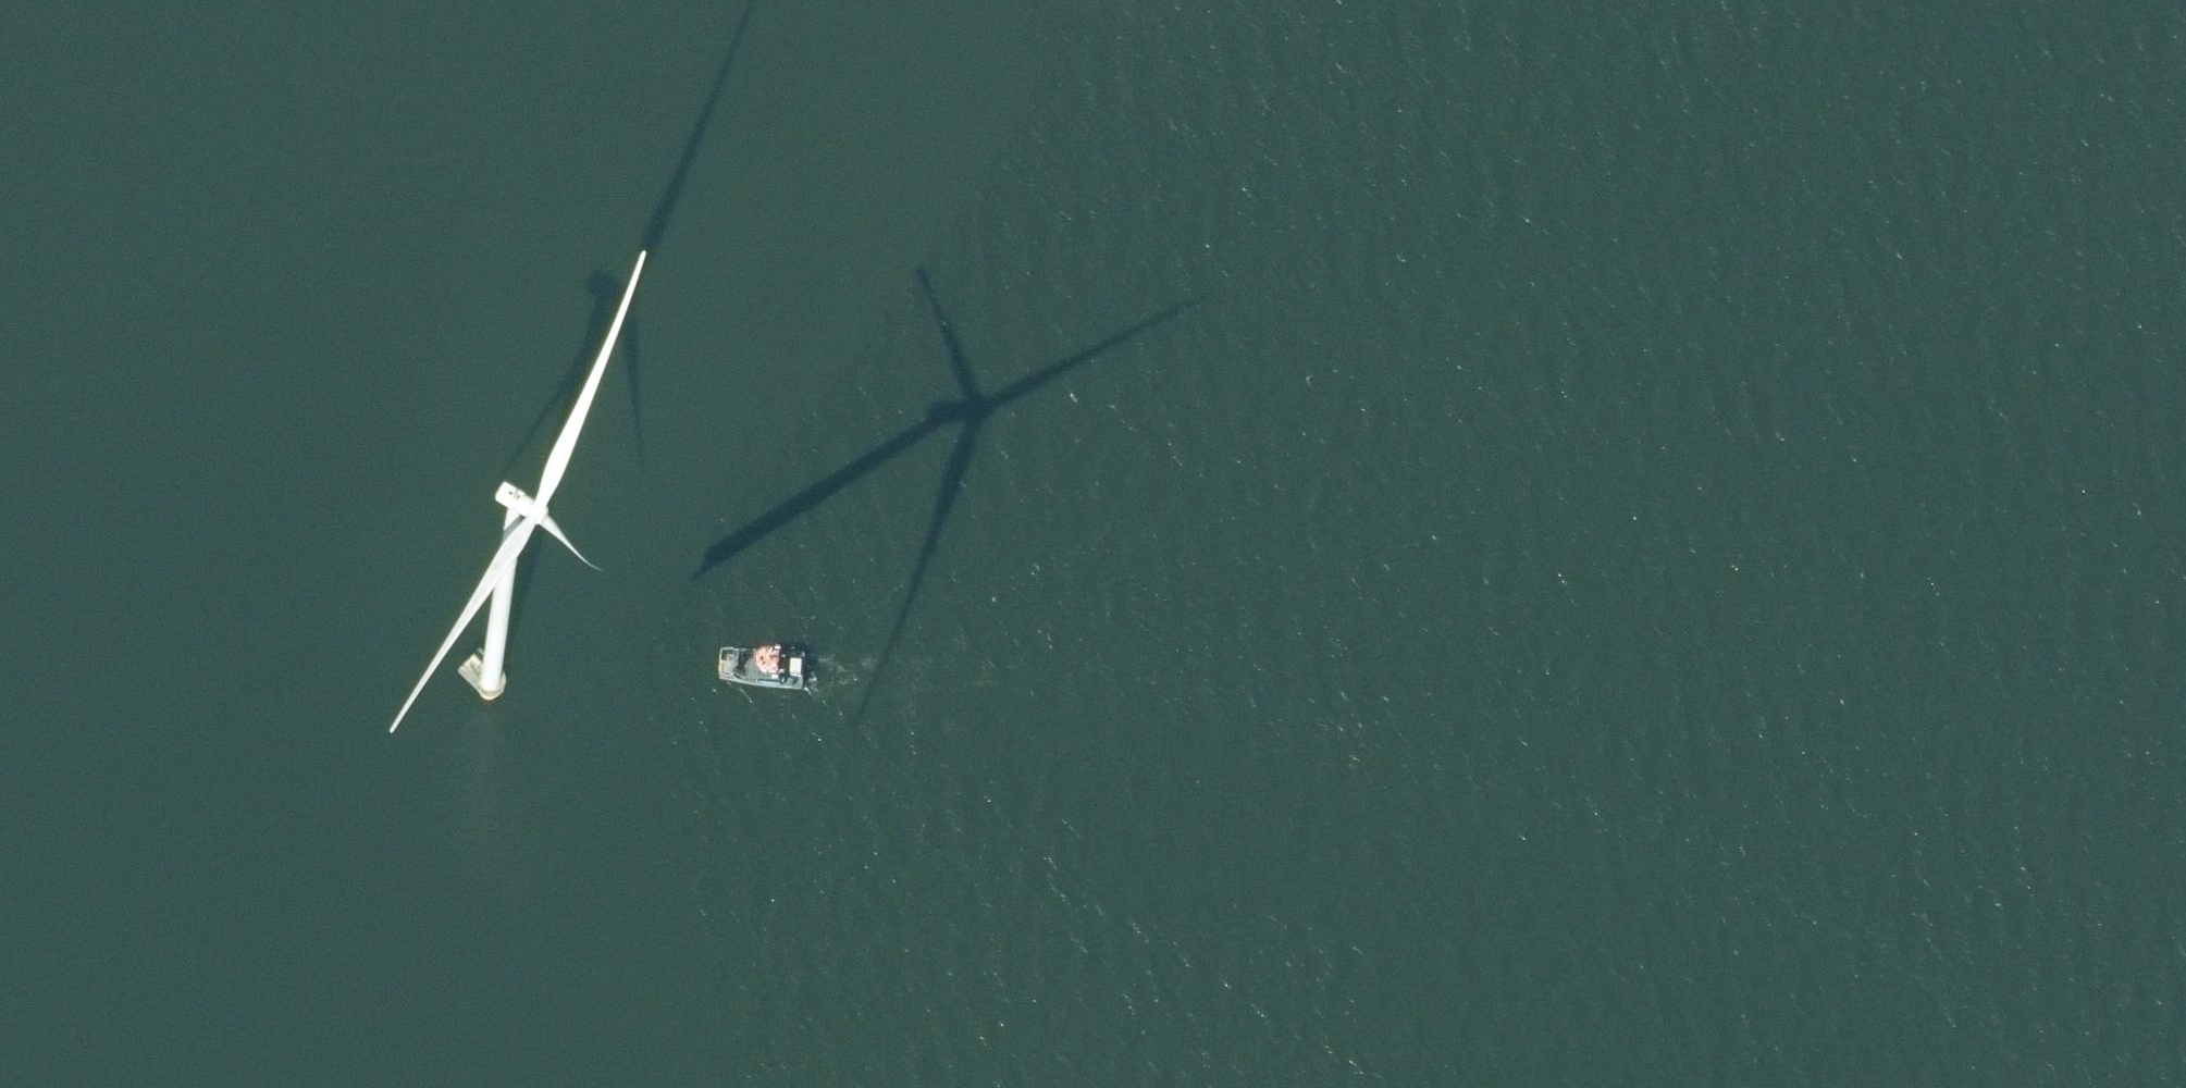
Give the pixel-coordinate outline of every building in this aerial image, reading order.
[(482,685),(481,688),(481,692),(482,695),(484,697),(486,698),(489,699),(493,699),(496,698),(498,697),(499,694),(500,691),(500,689),(499,685),(498,683),(494,681),(491,680),(488,680),(486,681),(484,683),(482,685)]
